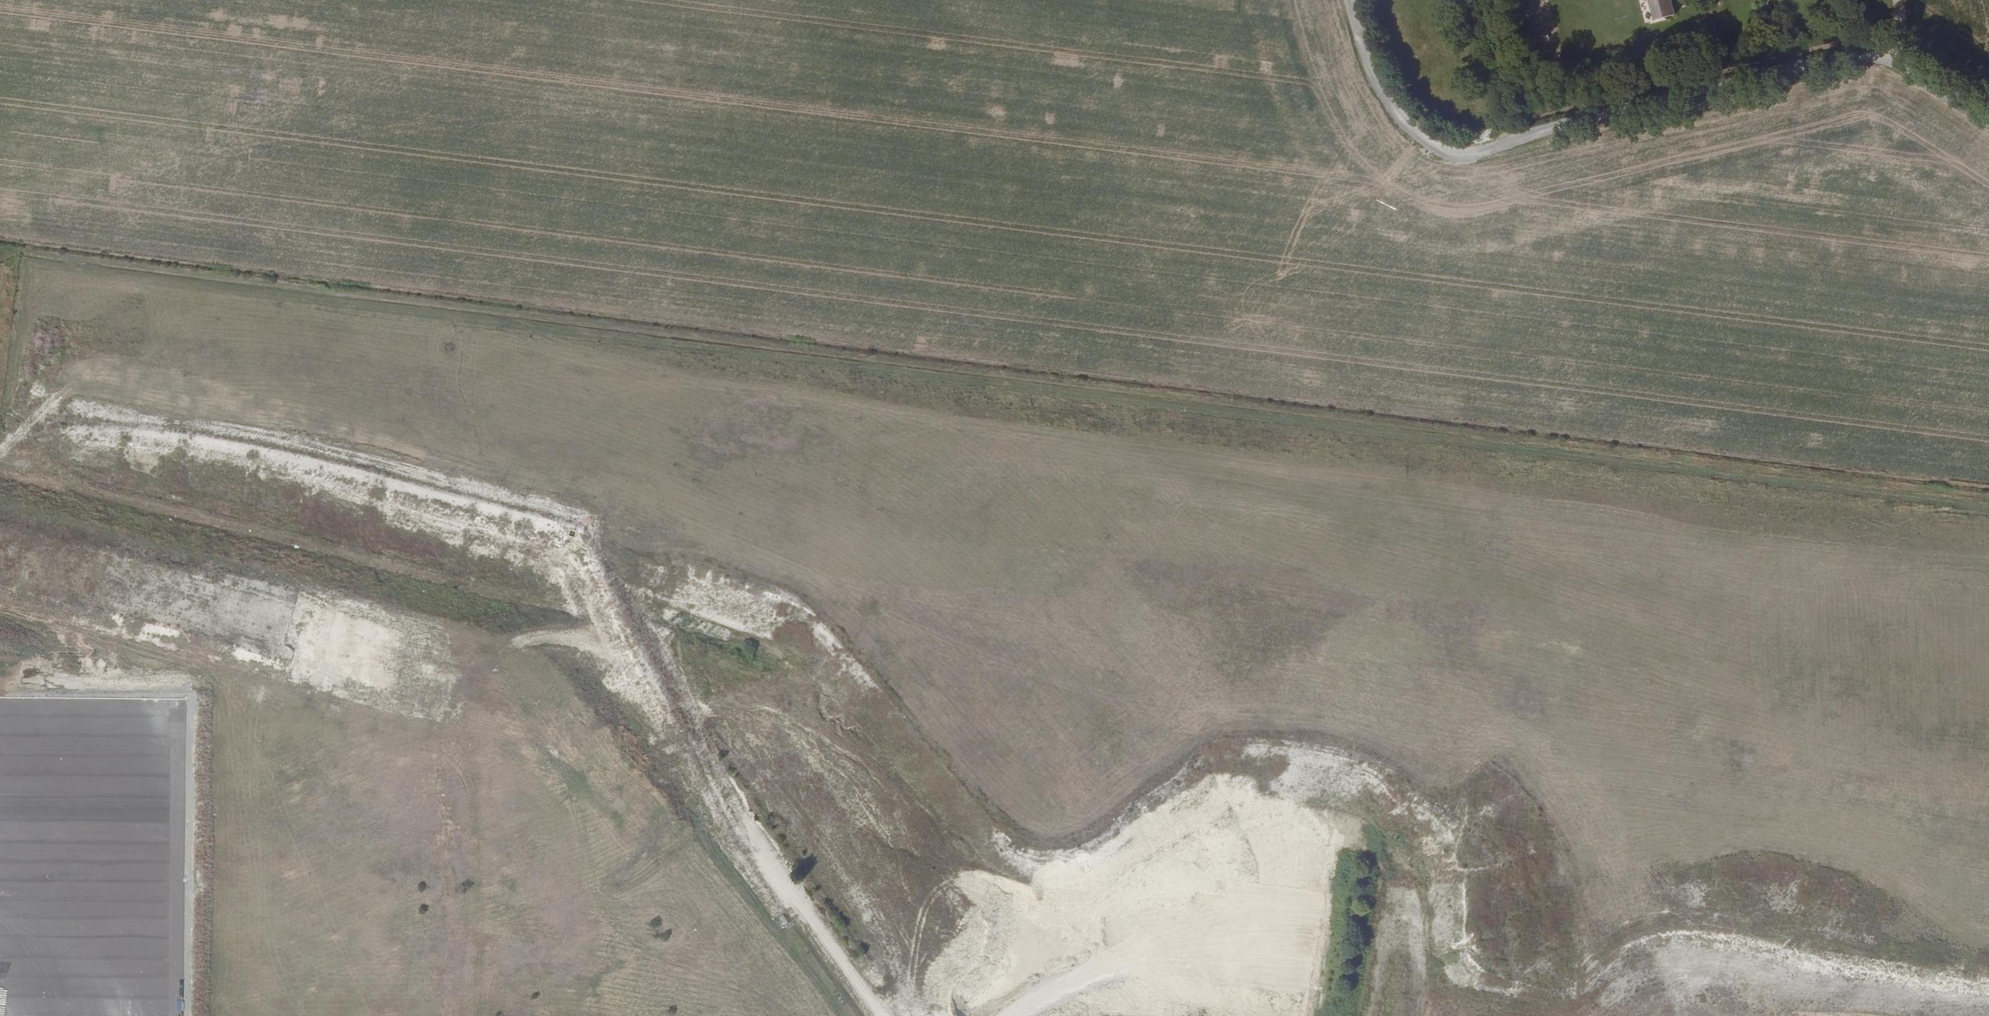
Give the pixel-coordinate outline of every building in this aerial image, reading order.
[(1645,21),(1669,15),(1665,0),(1639,0),(1645,21)]
